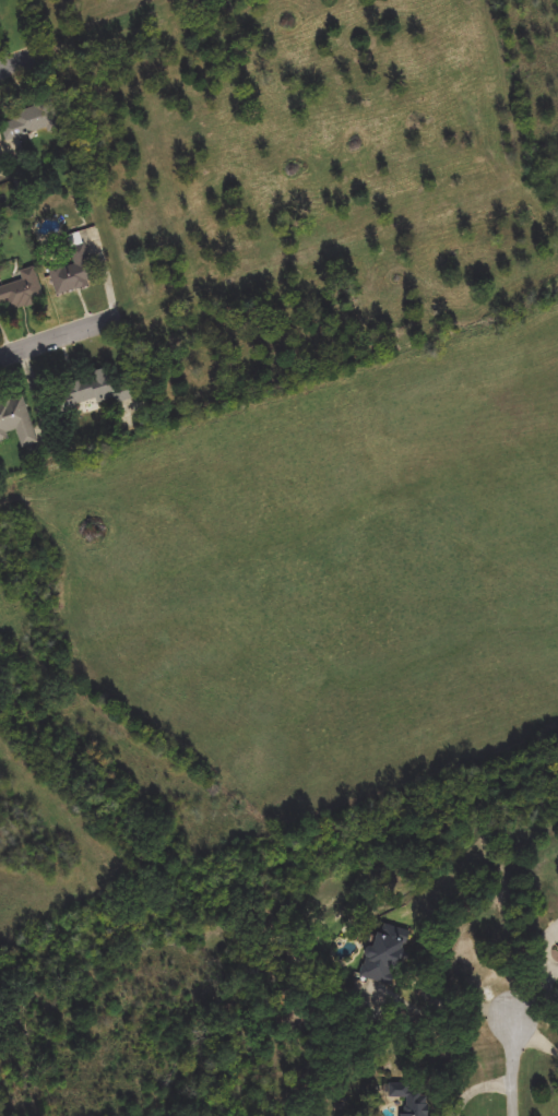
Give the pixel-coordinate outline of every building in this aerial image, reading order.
[(7,141),(0,114),(51,99),(59,127),(7,141)] [(87,245),(97,285),(57,295),(50,266),(72,261),(70,249),(87,245)] [(10,304),(0,306),(0,287),(22,282),(20,271),(36,266),(45,302),(12,310),(10,304)] [(54,387),(109,370),(115,389),(129,384),(132,400),(117,404),(116,399),(61,414),(54,387)] [(10,441),(0,443),(0,401),(24,394),(38,443),(23,449),(17,431),(8,434),(10,441)] [(394,987),(361,978),(377,923),(409,931),(394,987)] [(430,1087),(431,1115),(403,1115),(403,1096),(401,1096),(401,1087),(430,1087)]
